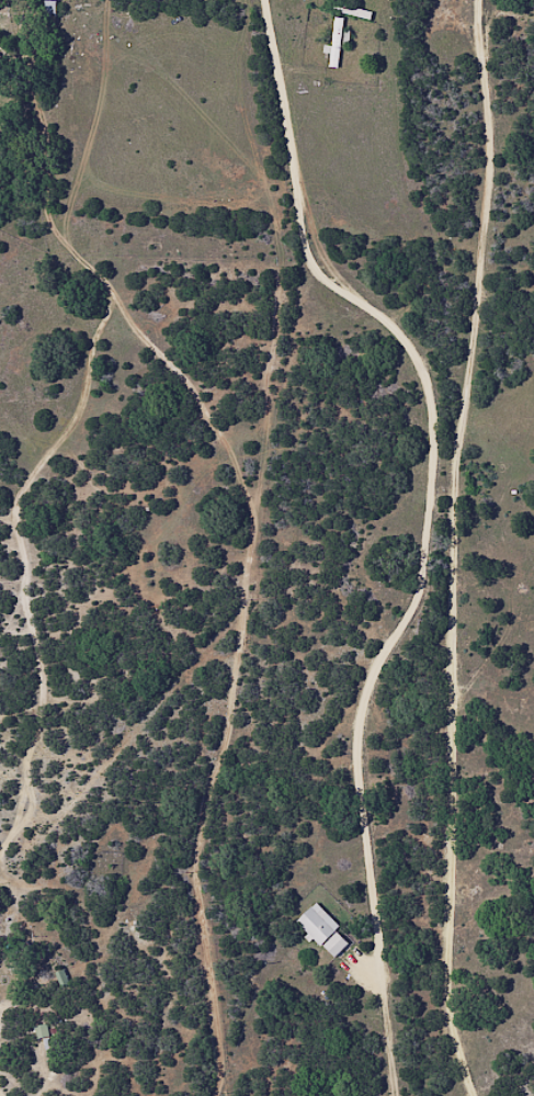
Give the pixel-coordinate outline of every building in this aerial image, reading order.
[(348,32),(341,32),(341,19),(331,18),(329,68),(338,68),(339,42),(348,42),(348,32)] [(295,922),(332,959),(348,944),(334,930),(338,926),(314,903),(295,922)] [(66,986),(63,971),(55,973),(59,987),(66,986)] [(46,1025),(34,1027),(35,1039),(48,1038),(46,1025)]
